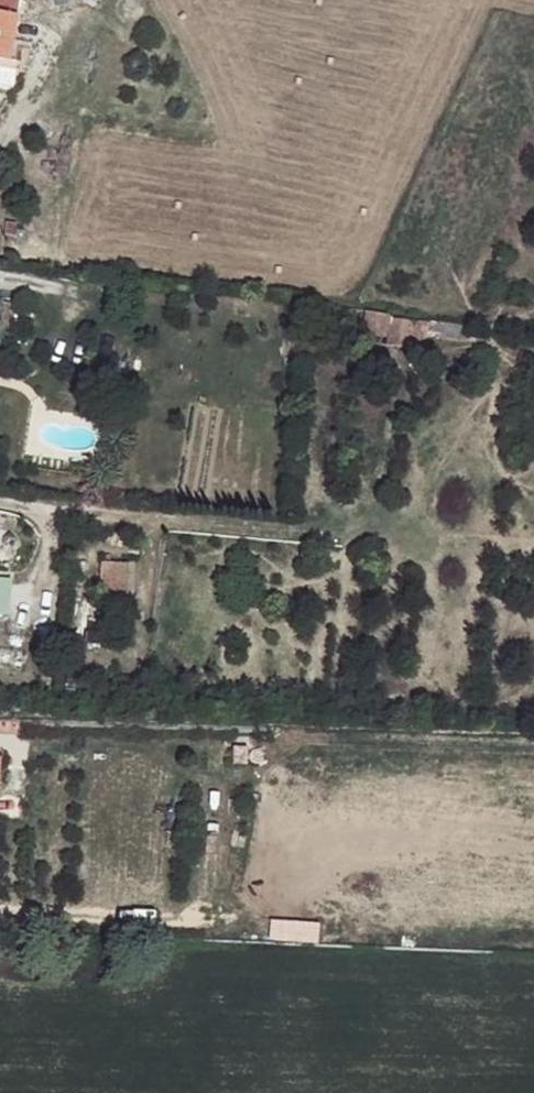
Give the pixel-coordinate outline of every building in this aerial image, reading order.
[(18,16),(21,0),(0,0),(0,13),(18,16)] [(11,61),(18,16),(0,13),(0,58),(11,61)] [(6,88),(11,61),(0,58),(0,87),(6,88)] [(370,314),(365,331),(391,339),(391,343),(411,348),(415,322),(393,319),(387,316),(370,314)] [(90,385),(89,399),(102,400),(105,385),(90,385)] [(9,616),(13,579),(0,578),(0,615),(9,616)] [(254,738),(247,747),(253,752),(260,743),(254,738)]
